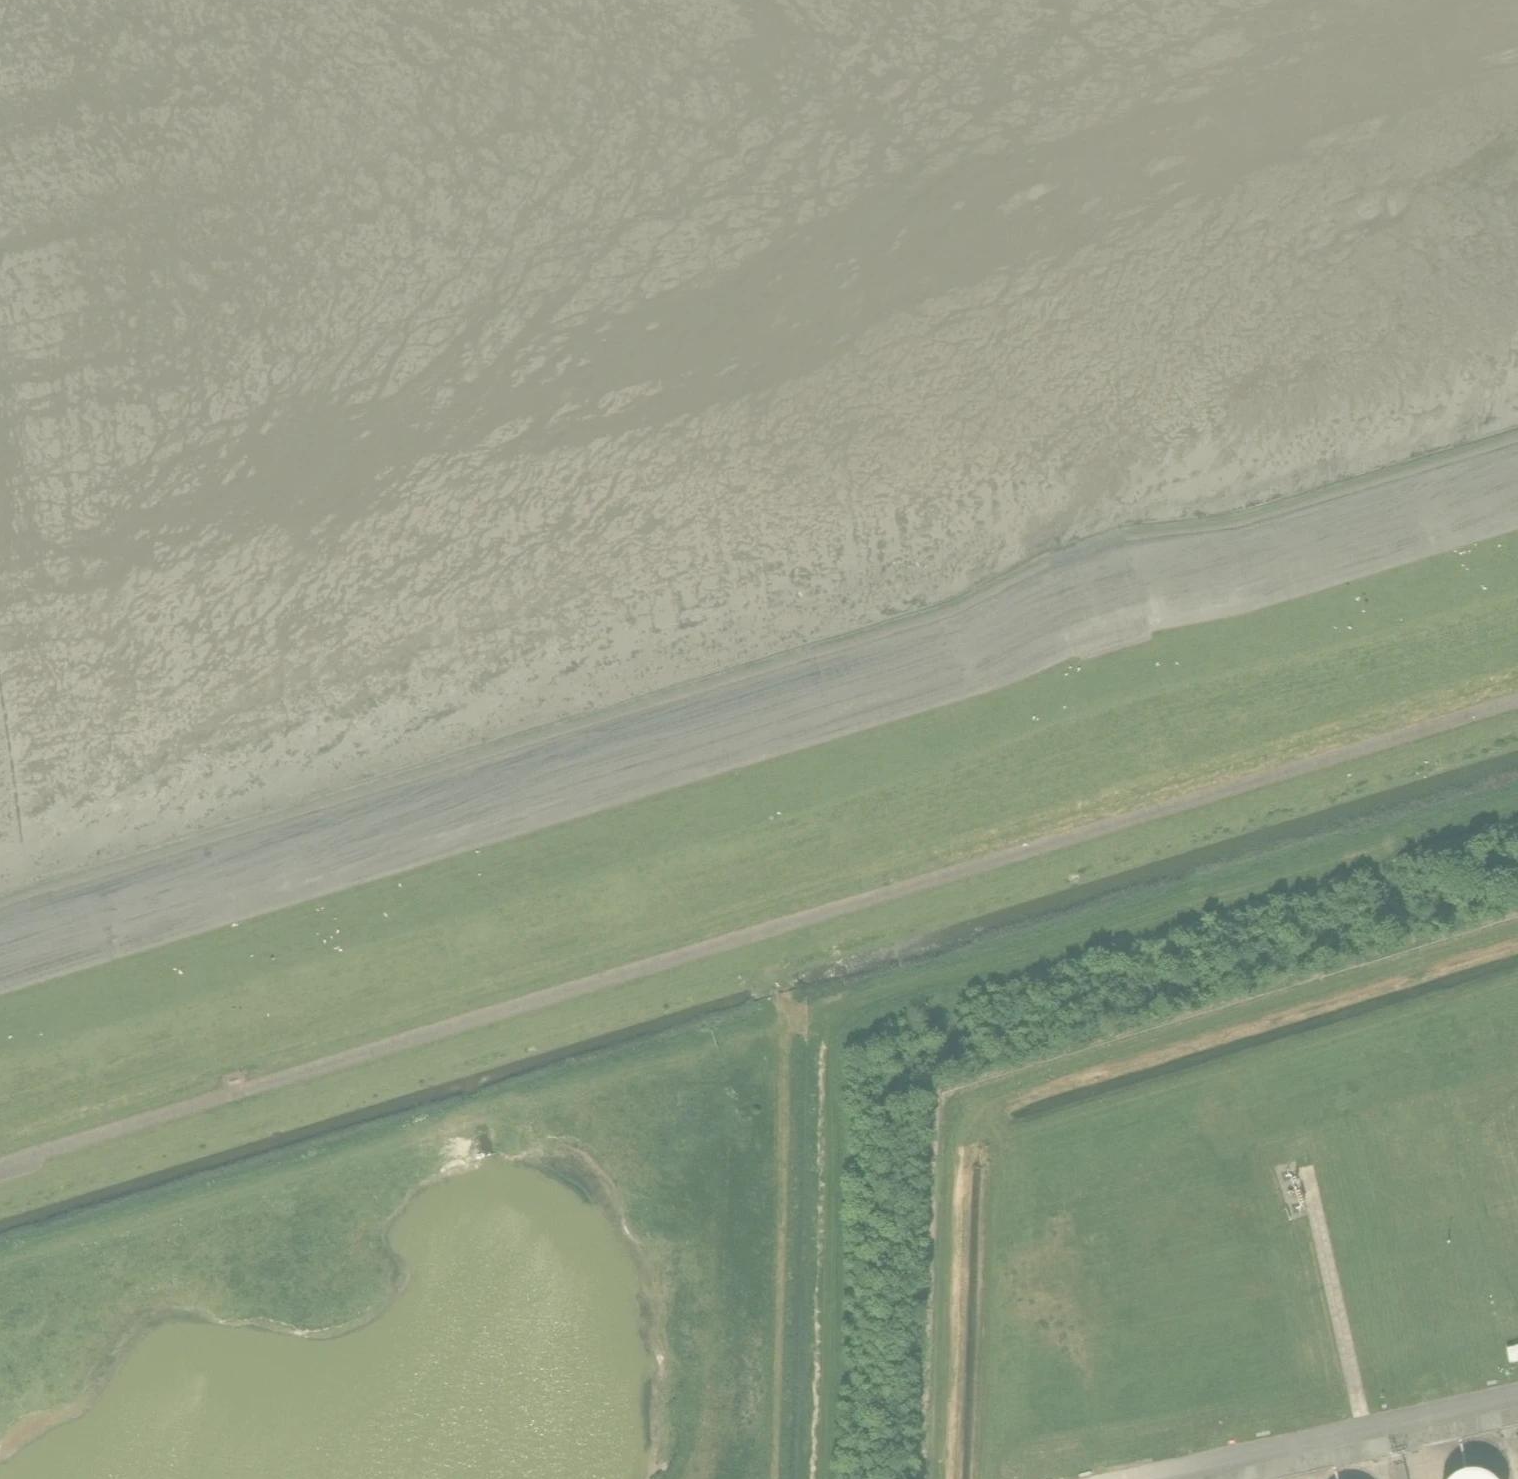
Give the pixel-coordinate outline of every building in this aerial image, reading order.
[(1517,1361),(1517,1346),(1506,1348),(1509,1362),(1517,1361)]
